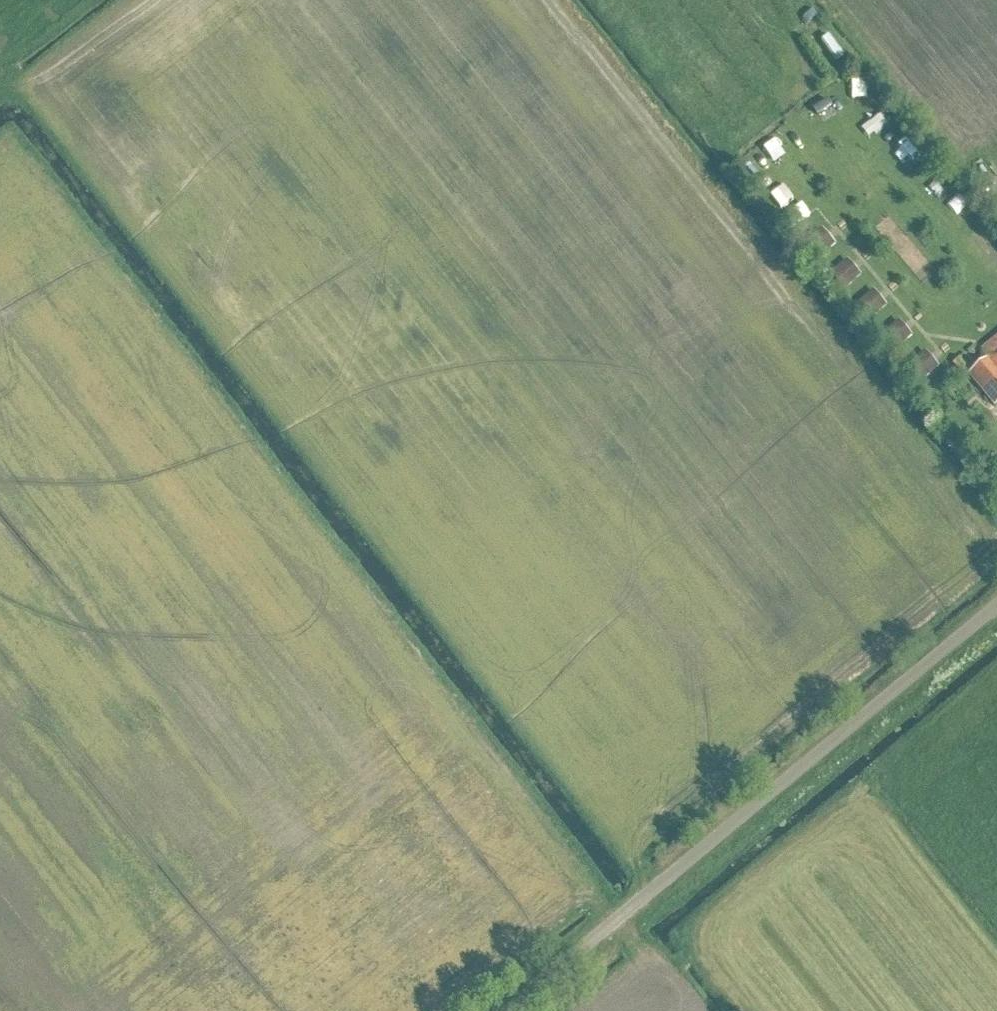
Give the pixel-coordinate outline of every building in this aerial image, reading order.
[(816,263),(836,247),(822,231),(802,247),(816,263)] [(842,294),(861,277),(848,261),(828,278),(842,294)] [(867,325),(887,308),(873,292),(853,308),(867,325)] [(893,355),(912,338),(899,322),(879,338),(893,355)] [(980,352),(986,360),(968,376),(994,408),(996,405),(996,339),(980,352)] [(919,386),(939,369),(925,353),(905,369),(919,386)]
